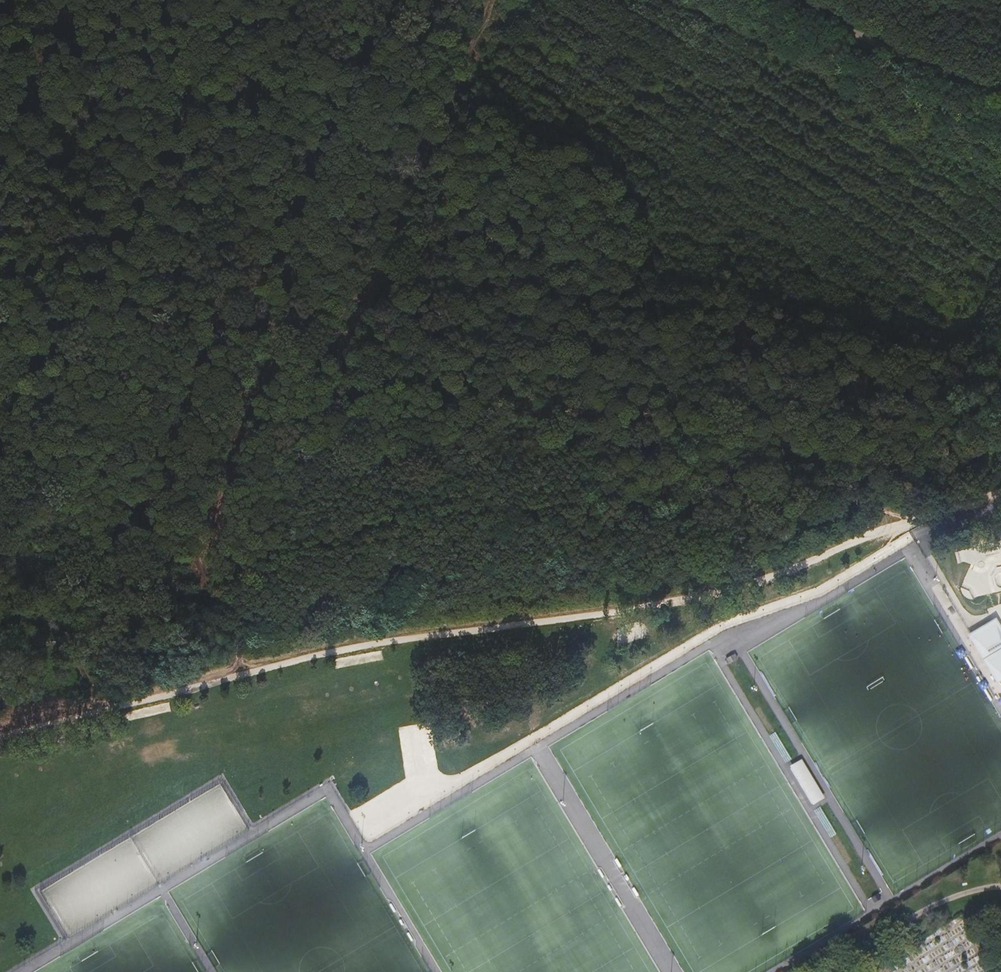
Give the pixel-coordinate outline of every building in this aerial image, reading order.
[(967,635),(997,684),(1000,682),(1000,626),(996,617),(967,635)]
